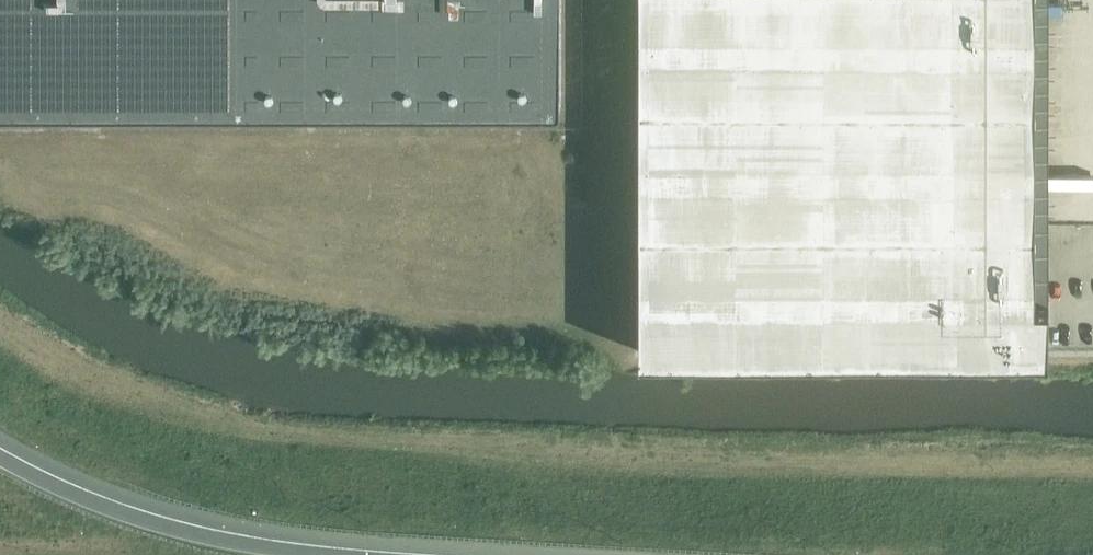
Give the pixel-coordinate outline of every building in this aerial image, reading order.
[(562,0),(0,0),(0,105),(557,105),(558,105),(559,104),(561,103),(561,102),(562,101),(562,0)] [(640,352),(1049,352),(1049,299),(1036,299),(1036,225),(1036,224),(1036,0),(640,0),(640,352)]
